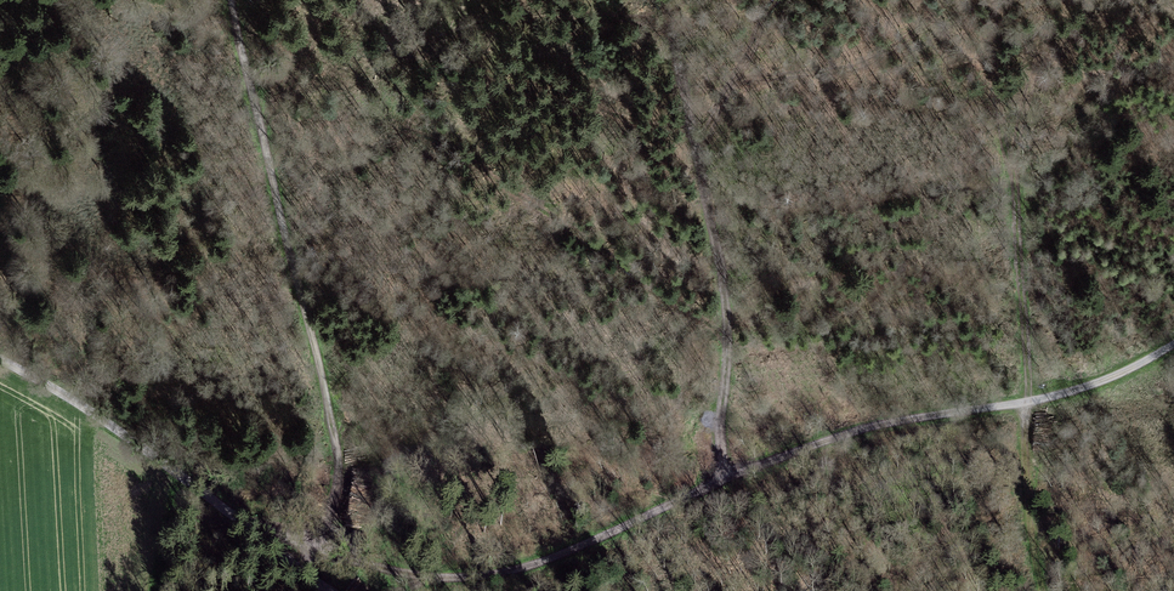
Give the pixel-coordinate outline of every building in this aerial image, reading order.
[(356,547),(347,547),(347,555),(357,555),(356,547)]
